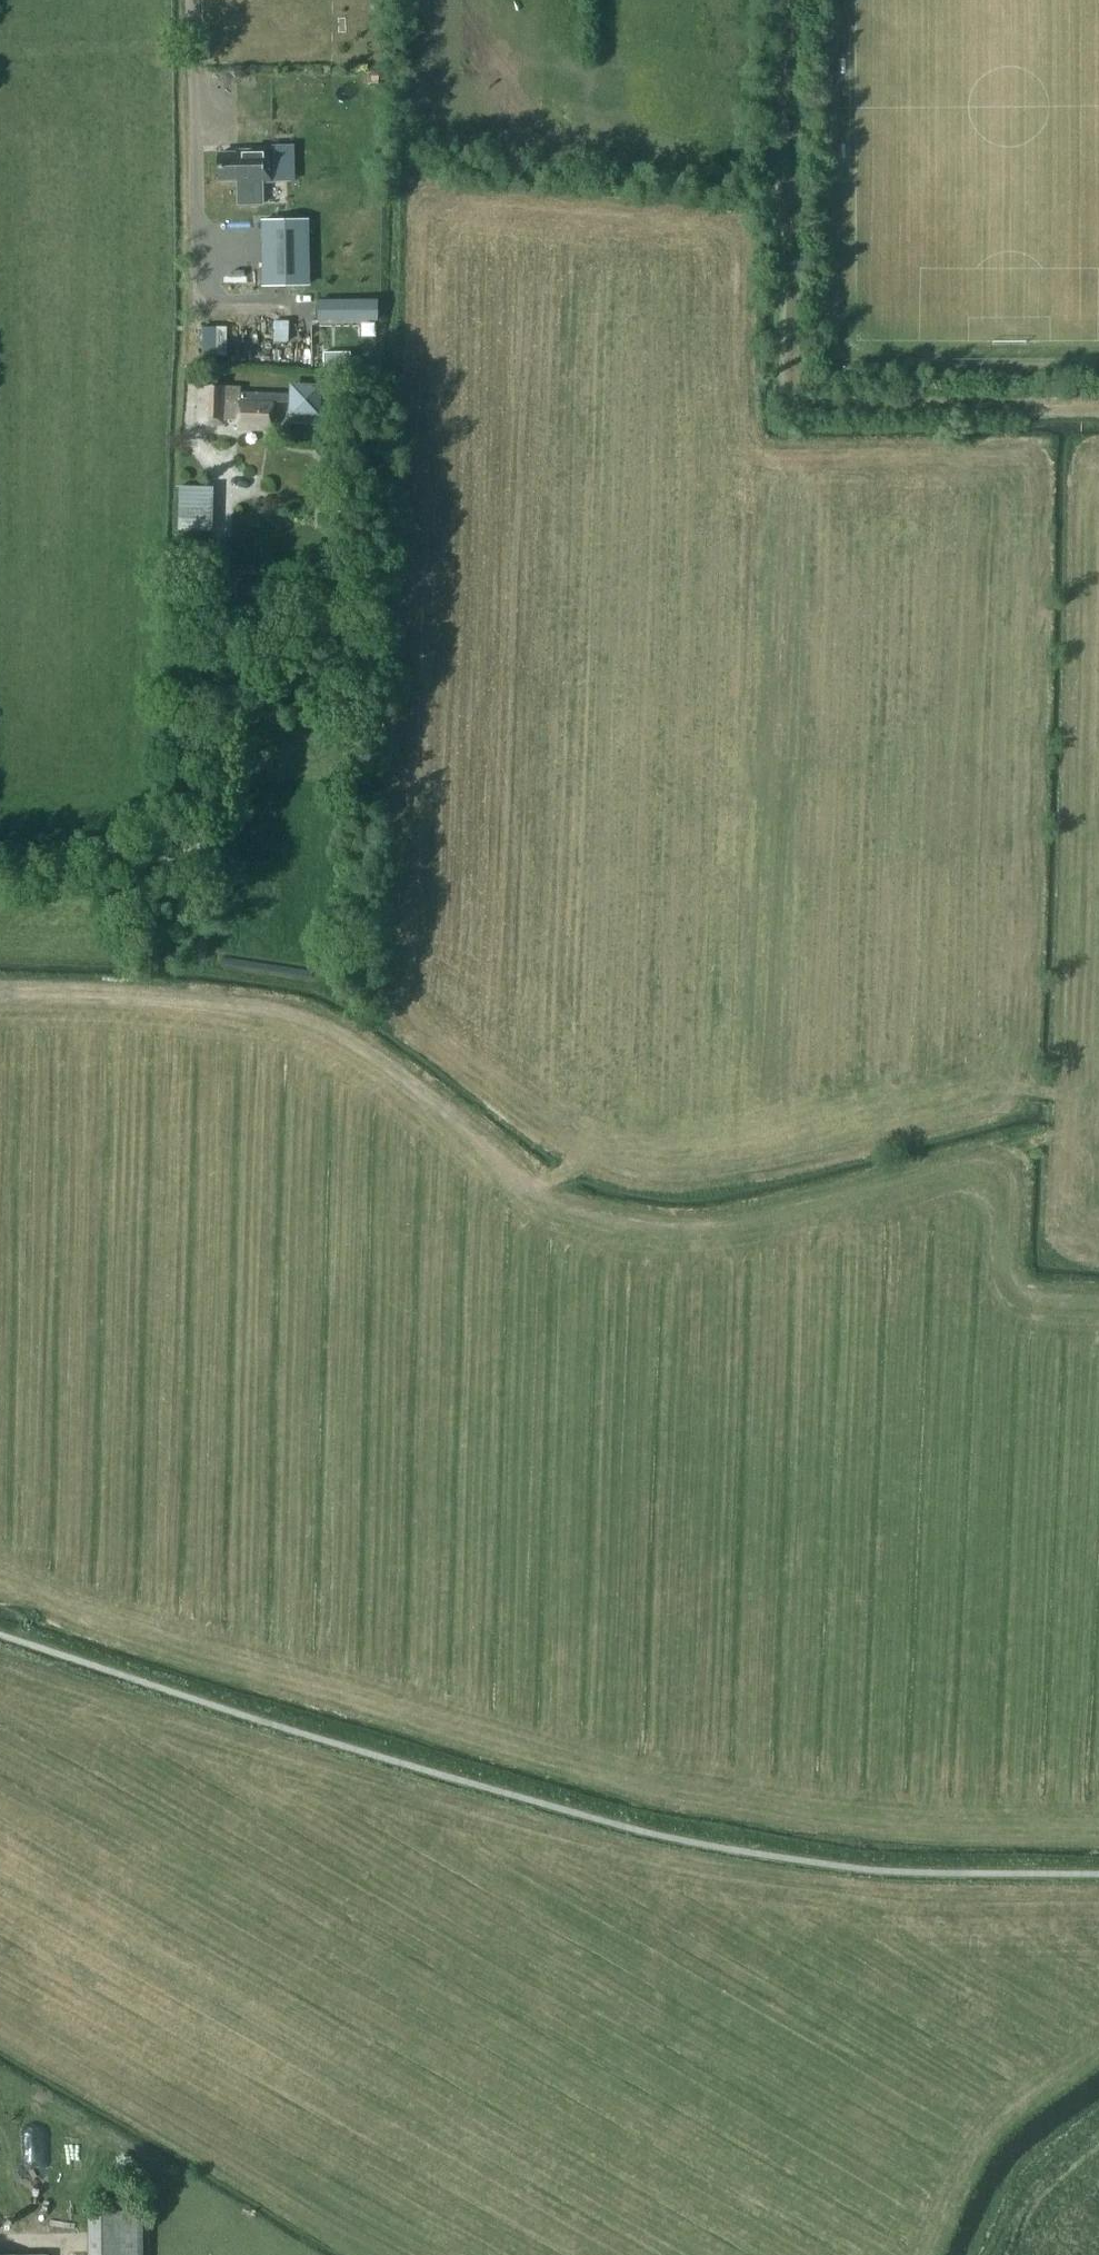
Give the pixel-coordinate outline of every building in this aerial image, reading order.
[(236,180),(236,183),(274,183),(274,148),(234,148),(234,152),(216,152),(216,180),(236,180)] [(308,284),(307,220),(262,221),(263,285),(308,284)] [(375,321),(375,301),(318,301),(318,321),(375,321)] [(334,353),(334,365),(349,366),(349,354),(334,353)] [(311,386),(299,386),(291,394),(291,395),(241,393),(241,387),(205,386),(205,401),(200,401),(199,424),(227,425),(227,419),(239,420),(239,429),(271,430),(272,403),(289,403),(289,406),(298,414),(310,415),(318,406),(319,395),(311,386)] [(179,505),(211,506),(211,486),(180,485),(179,505)] [(89,2254),(142,2254),(141,2208),(88,2208),(89,2254)]
